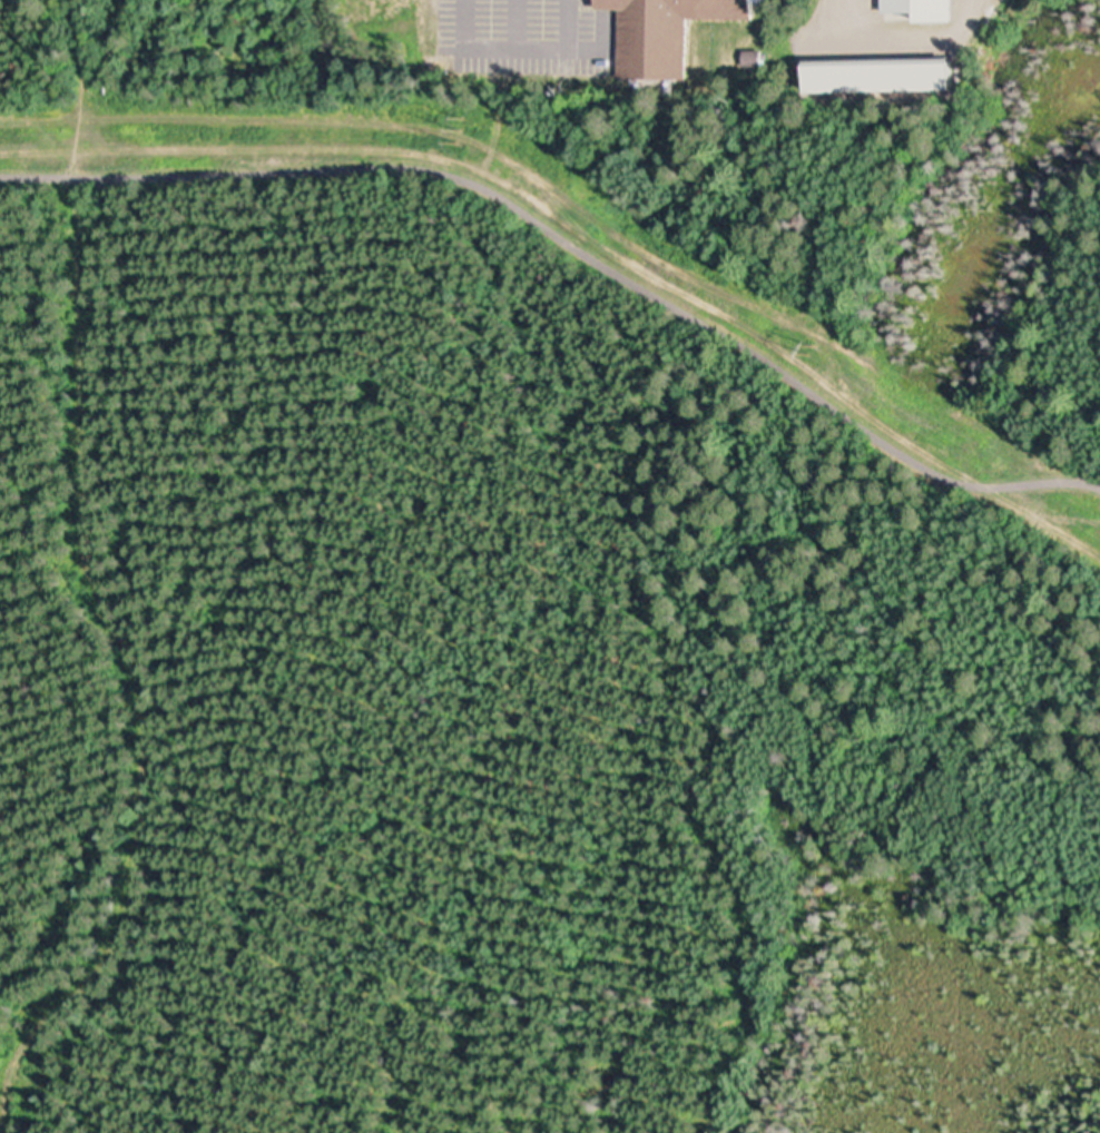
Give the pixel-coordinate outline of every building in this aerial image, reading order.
[(660,14),(660,0),(677,0),(677,14),(660,14)]
